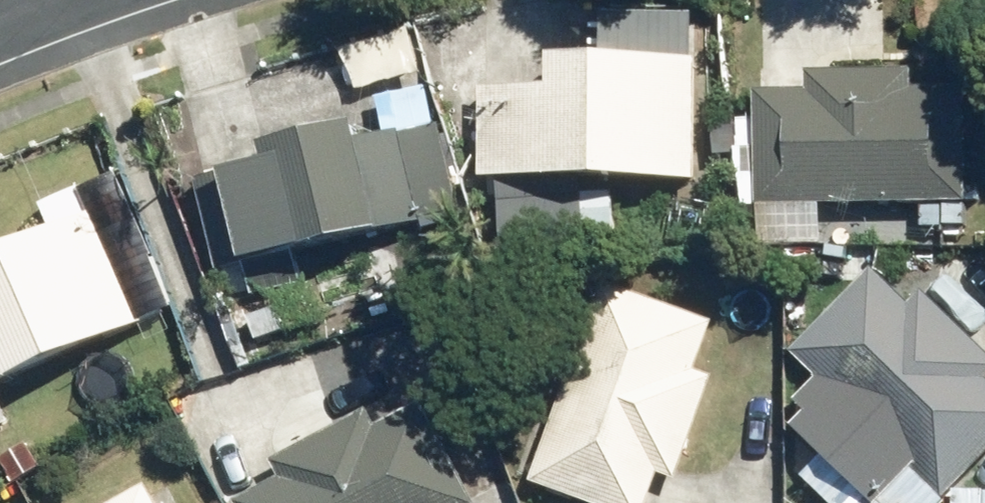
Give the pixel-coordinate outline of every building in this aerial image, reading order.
[(701,181),(703,11),(607,10),(606,54),(558,53),(557,88),(485,87),(483,177),(701,181)] [(811,90),(760,90),(759,203),(763,203),(763,244),(825,244),(826,203),(971,203),(971,88),(917,88),(917,70),(811,70),(811,90)] [(199,181),(220,270),(466,212),(445,124),(405,133),(404,130),(367,139),(363,122),(265,145),(269,164),(199,181)] [(181,308),(120,172),(43,206),(54,229),(0,253),(0,388),(181,308)] [(503,181),(504,266),(589,265),(589,180),(503,181)] [(795,352),(949,500),(984,462),(984,347),(928,291),(914,305),(877,268),(795,352)] [(533,483),(589,502),(652,502),(662,475),(681,481),(719,376),(700,370),(718,320),(606,280),(533,483)] [(239,502),(480,502),(425,401),(378,426),(370,411),(278,460),(287,477),(238,502),(239,502)] [(150,485),(119,502),(160,502),(150,485)]
